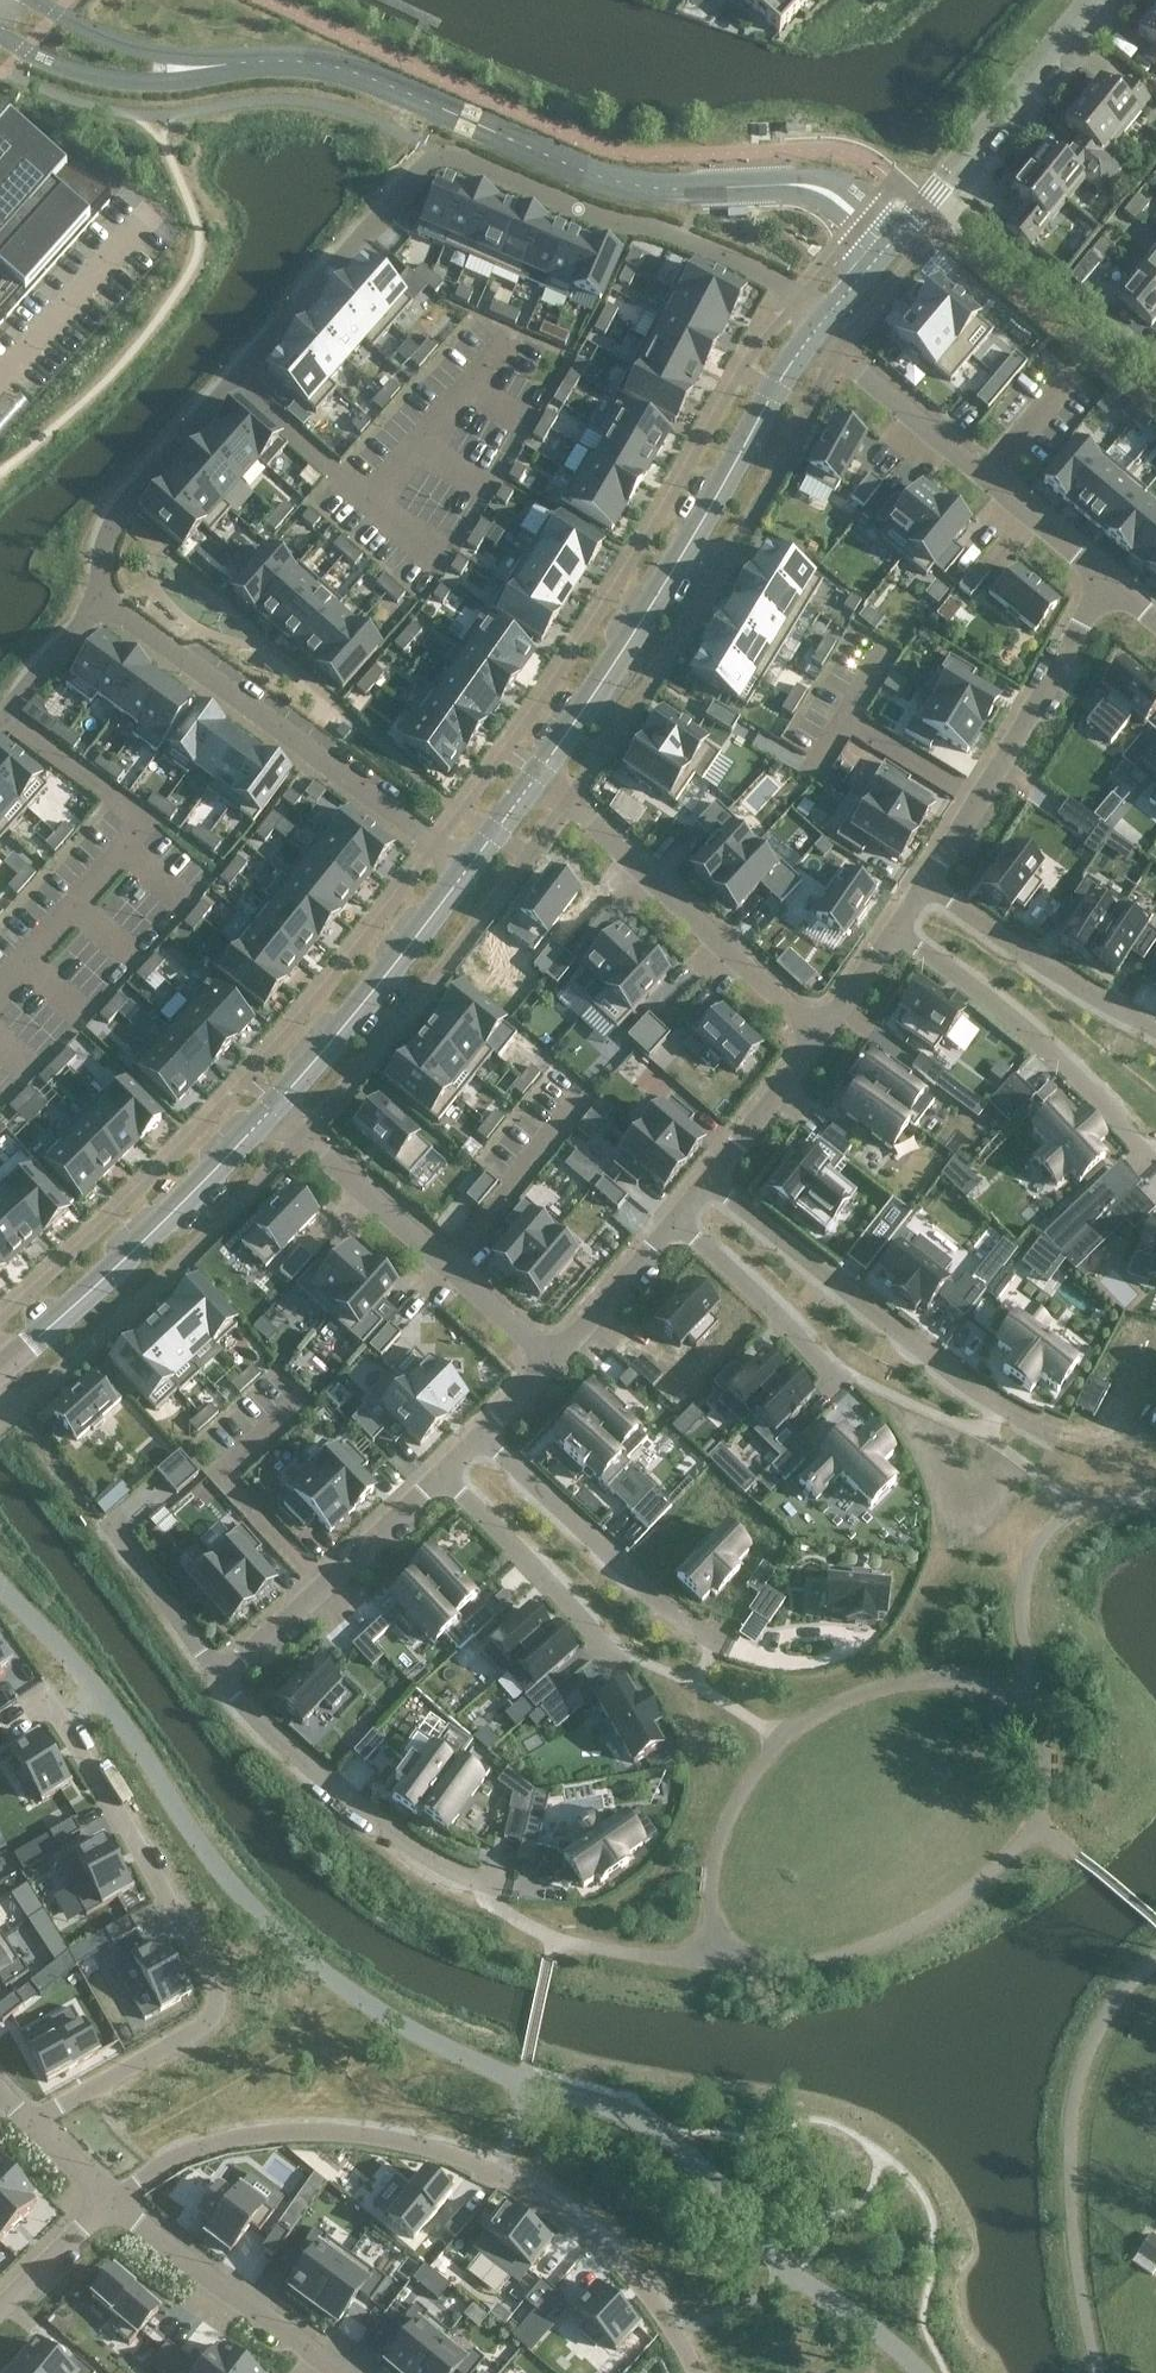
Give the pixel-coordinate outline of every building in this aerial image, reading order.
[(785,0),(742,0),(761,17),(779,34),(793,18),(798,12),(785,0)] [(798,12),(809,0),(785,0),(798,12)] [(1139,33),(1154,46),(1144,58),(1155,68),(1155,12),(1139,33)] [(1101,80),(1083,102),(1122,133),(1150,99),(1126,80),(1116,92),(1101,80)] [(1107,153),(1122,133),(1083,102),(1065,124),(1080,136),(1071,147),(1112,180),(1123,166),(1107,153)] [(39,282),(110,202),(65,178),(67,175),(10,125),(0,137),(0,326),(39,282)] [(1112,180),(1071,147),(1062,158),(1047,146),(1029,168),(1068,200),(1084,180),(1101,194),(1112,180)] [(1068,200),(1029,168),(1011,190),(1026,203),(1006,227),(1030,247),(1068,200)] [(445,247),(468,193),(442,182),(423,225),(448,236),(444,247),(445,247)] [(470,258),(493,203),(468,192),(468,193),(445,247),(470,258)] [(1149,205),(1137,196),(1131,204),(1142,213),(1149,205)] [(495,269),(518,214),(493,203),(470,258),(495,269)] [(1142,213),(1131,204),(1124,212),(1136,221),(1142,213)] [(519,279),(543,225),(518,214),(495,269),(519,279)] [(544,290),(568,235),(543,225),(519,279),(544,290)] [(569,301),(593,246),(568,235),(544,290),(569,301)] [(1097,246),(1108,255),(1115,248),(1103,238),(1097,246)] [(600,302),(619,257),(593,246),(569,301),(570,301),(575,291),(600,302)] [(1097,246),(1090,254),(1102,263),(1108,255),(1097,246)] [(638,270),(648,276),(655,263),(645,257),(638,270)] [(1153,257),(1136,278),(1155,294),(1155,259),(1153,257)] [(412,304),(364,262),(345,284),(393,326),(412,304)] [(729,321),(743,295),(686,264),(672,291),(729,321)] [(424,285),(432,276),(422,266),(414,275),(424,285)] [(619,282),(629,287),(636,274),(625,269),(619,282)] [(443,285),(432,276),(424,285),(435,294),(443,285)] [(1136,278),(1118,300),(1152,327),(1155,322),(1155,294),(1136,278)] [(393,326),(345,284),(326,306),(373,348),(393,326)] [(938,286),(917,311),(972,357),(993,332),(938,286)] [(468,304),(472,293),(459,288),(455,299),(468,304)] [(729,321),(672,291),(659,316),(716,346),(729,321)] [(502,319),(507,308),(494,303),(489,314),(502,319)] [(607,305),(601,318),(611,323),(618,311),(607,305)] [(373,348),(326,306),(307,327),(346,362),(364,341),(373,349),(373,348)] [(515,325),(520,314),(507,308),(502,319),(515,325)] [(905,320),(896,331),(899,333),(897,336),(910,348),(908,351),(918,359),(921,357),(951,382),(972,357),(917,311),(908,322),(905,320)] [(716,346),(659,316),(645,341),(702,371),(716,346)] [(605,336),(611,323),(601,318),(594,330),(605,336)] [(552,341),(557,330),(544,324),(539,335),(552,341)] [(346,362),(307,327),(288,348),(336,391),(337,390),(328,382),(346,362)] [(570,335),(557,330),(552,341),(565,346),(570,335)] [(438,348),(429,340),(419,350),(428,358),(438,348)] [(689,397),(702,371),(645,341),(632,366),(689,397)] [(336,391),(288,348),(268,371),(316,413),(336,391)] [(419,369),(428,358),(419,350),(410,361),(419,369)] [(1015,355),(996,378),(1007,387),(1026,364),(1015,355)] [(577,360),(570,372),(580,378),(588,366),(577,360)] [(689,397),(632,366),(618,393),(675,423),(689,397)] [(573,390),(580,378),(570,372),(563,384),(573,390)] [(996,378),(977,401),(988,410),(1007,387),(996,378)] [(400,390),(391,382),(382,393),(391,401),(400,390)] [(381,412),(391,401),(382,393),(372,404),(381,412)] [(288,446),(239,404),(220,426),(268,469),(288,446)] [(1129,405),(1121,414),(1132,423),(1140,414),(1129,405)] [(668,436),(627,411),(613,435),(608,432),(608,433),(654,460),(668,436)] [(547,412),(540,425),(550,431),(557,418),(547,412)] [(1140,414),(1132,423),(1143,433),(1151,423),(1140,414)] [(370,424),(361,416),(352,427),(361,435),(370,424)] [(543,443),(550,431),(540,425),(532,437),(543,443)] [(818,454),(805,477),(835,494),(839,485),(863,441),(834,425),(824,442),(821,441),(814,453),(818,454)] [(268,469),(220,426),(201,447),(240,483),(258,462),(267,470),(268,469)] [(654,460),(608,433),(595,455),(590,452),(589,453),(640,483),(654,460)] [(1082,439),(1044,484),(1065,502),(1066,502),(1104,457),(1082,439)] [(240,483),(201,447),(182,469),(230,512),(231,511),(222,503),(240,483)] [(640,483),(589,453),(575,477),(626,507),(640,483)] [(1104,457),(1066,502),(1087,519),(1087,520),(1125,474),(1104,457)] [(509,477),(519,483),(526,471),(516,465),(509,477)] [(230,512),(182,469),(163,490),(211,533),(230,512)] [(321,479),(312,471),(303,482),(312,490),(321,479)] [(1125,474),(1087,520),(1107,537),(1108,538),(1146,492),(1125,474)] [(870,476),(852,499),(863,509),(882,486),(870,476)] [(626,507),(575,477),(561,501),(612,531),(626,507)] [(495,499),(505,506),(513,494),(503,487),(495,499)] [(895,498),(876,521),(888,530),(880,539),(903,557),(944,508),(921,489),(906,507),(895,498)] [(211,533),(163,490),(143,513),(183,548),(202,526),(210,534),(211,533)] [(1108,538),(1128,555),(1129,555),(1155,522),(1155,515),(1139,501),(1147,492),(1146,492),(1108,538)] [(294,511),(285,503),(275,514),(284,521),(294,511)] [(525,526),(536,533),(548,513),(536,506),(525,526)] [(944,508),(903,557),(926,576),(933,567),(944,576),(963,554),(952,545),(967,527),(944,508)] [(310,511),(302,519),(313,529),(321,520),(310,511)] [(275,532),(284,521),(275,514),(266,524),(275,532)] [(601,548),(551,516),(536,540),(586,572),(601,548)] [(482,521),(474,533),(484,539),(492,527),(482,521)] [(1129,555),(1149,572),(1149,573),(1155,564),(1155,522),(1129,555)] [(477,551),(484,539),(474,533),(466,545),(477,551)] [(341,538),(333,547),(344,557),(352,548),(341,538)] [(586,572),(536,540),(521,563),(571,595),(586,572)] [(256,553),(247,546),(238,556),(247,564),(256,553)] [(363,557),(352,548),(344,557),(355,566),(363,557)] [(767,550),(752,576),(807,609),(822,583),(767,550)] [(256,613),(291,574),(269,554),(234,594),(256,613)] [(237,575),(247,564),(238,556),(228,567),(237,575)] [(450,570),(461,576),(468,564),(458,558),(450,570)] [(571,595),(521,563),(506,586),(557,618),(571,595)] [(978,566),(959,589),(971,598),(989,575),(978,566)] [(1010,569),(989,595),(1009,611),(1006,614),(1017,623),(1019,620),(1034,633),(1056,607),(1010,569)] [(278,632),(320,584),(319,583),(312,592),(291,574),(256,613),(278,632)] [(387,594),(395,585),(384,576),(376,585),(387,594)] [(752,576),(737,600),(792,633),(807,609),(752,576)] [(299,651),(341,603),(320,584),(278,632),(288,641),(285,644),(296,653),(298,650),(299,651)] [(405,595),(395,585),(387,594),(397,604),(405,595)] [(433,597),(443,604),(451,592),(442,586),(433,597)] [(557,618),(506,586),(491,610),(541,642),(557,618)] [(851,596),(844,608),(854,614),(861,602),(851,596)] [(737,600),(722,624),(777,657),(792,633),(737,600)] [(320,669),(355,630),(335,612),(342,604),(341,603),(299,651),(320,669)] [(532,656),(480,619),(463,643),(515,680),(532,656)] [(413,624),(404,635),(413,643),(422,632),(413,624)] [(722,624),(707,649),(762,682),(777,657),(722,624)] [(343,690),(378,650),(355,630),(320,669),(343,690)] [(403,653),(413,643),(404,635),(394,646),(403,653)] [(826,637),(819,649),(829,655),(836,643),(826,637)] [(89,705),(124,657),(101,640),(66,688),(89,705)] [(515,680),(463,643),(462,644),(472,651),(456,673),(498,704),(515,680)] [(707,649),(692,674),(747,707),(762,682),(707,649)] [(819,649),(811,662),(821,668),(829,656),(829,655),(819,649)] [(118,711),(146,673),(124,657),(89,705),(90,705),(97,696),(118,711)] [(947,673),(932,698),(982,728),(997,703),(968,685),(975,673),(950,658),(942,670),(947,673)] [(1146,686),(1124,666),(1103,691),(1110,697),(1102,705),(1126,726),(1133,717),(1144,725),(1155,711),(1155,689),(1149,683),(1146,686)] [(375,686),(384,675),(375,667),(366,678),(375,686)] [(133,737),(168,689),(146,673),(118,711),(139,726),(132,736),(133,737)] [(498,704),(456,673),(440,695),(430,689),(430,690),(482,727),(498,704)] [(375,686),(366,678),(357,689),(365,696),(375,686)] [(797,686),(789,698),(799,704),(807,692),(797,686)] [(156,753),(191,706),(168,689),(133,737),(156,753)] [(482,727),(430,690),(413,713),(465,750),(482,727)] [(789,698),(782,710),(792,716),(799,704),(789,698)] [(912,721),(905,733),(930,748),(937,736),(967,754),(982,728),(932,698),(917,723),(912,721)] [(714,705),(706,717),(731,733),(739,720),(714,705)] [(186,776),(222,727),(198,710),(163,759),(186,776)] [(465,750),(413,713),(413,714),(422,721),(405,744),(421,755),(419,759),(430,766),(432,763),(448,775),(465,750)] [(663,717),(645,743),(694,777),(712,750),(663,717)] [(58,724),(51,733),(62,742),(69,732),(58,724)] [(208,791),(243,743),(222,727),(186,776),(187,776),(194,767),(214,782),(207,791),(208,791)] [(81,741),(69,732),(62,742),(74,750),(81,741)] [(1140,738),(1122,760),(1133,769),(1152,748),(1141,738),(1140,738)] [(230,807),(265,759),(243,743),(208,791),(230,807)] [(645,743),(626,770),(641,781),(639,784),(650,792),(653,789),(674,804),(694,777),(645,743)] [(27,810),(47,788),(0,746),(0,786),(27,810)] [(113,764),(101,756),(94,765),(106,774),(113,764)] [(253,824),(288,776),(265,759),(230,807),(253,824)] [(125,773),(113,764),(106,774),(118,782),(125,773)] [(885,764),(860,803),(915,836),(931,811),(902,793),(910,781),(885,764)] [(0,786),(0,824),(9,831),(27,810),(0,786)] [(290,805),(299,813),(309,802),(299,794),(290,805)] [(159,813),(166,803),(155,795),(147,804),(159,813)] [(620,795),(611,810),(632,829),(644,812),(620,795)] [(1093,817),(1093,818),(1099,823),(1100,823),(1104,827),(1123,805),(1111,795),(1093,817)] [(1069,801),(1058,817),(1088,838),(1089,839),(1100,823),(1099,823),(1093,818),(1069,801)] [(178,811),(166,803),(159,813),(170,821),(178,811)] [(860,803),(837,838),(862,854),(870,842),(899,861),(915,836),(860,803)] [(716,804),(696,826),(706,836),(726,814),(716,804)] [(391,851),(341,810),(322,834),(372,873),(391,851)] [(273,813),(265,824),(274,832),(283,820),(273,813)] [(716,845),(693,871),(715,891),(759,844),(726,814),(706,836),(716,845)] [(0,824),(0,841),(9,831),(0,824)] [(65,824),(55,835),(64,843),(74,832),(65,824)] [(265,843),(274,832),(265,824),(256,836),(265,843)] [(1083,848),(1095,857),(1111,833),(1099,825),(1083,848)] [(203,845),(210,835),(198,827),(191,836),(203,845)] [(372,873),(322,834),(304,855),(355,895),(372,873)] [(55,853),(64,843),(55,835),(46,846),(55,853)] [(221,844),(210,835),(203,845),(214,853),(221,844)] [(759,844),(715,891),(736,911),(760,886),(770,895),(791,874),(759,844)] [(1010,849),(998,866),(1001,868),(983,892),(1010,911),(1014,906),(1023,912),(1042,886),(1033,879),(1041,868),(1015,849),(1013,852),(1010,849)] [(355,895),(304,855),(286,878),(337,918),(355,895)] [(238,858),(229,869),(238,876),(247,865),(238,858)] [(27,867),(18,877),(26,885),(36,875),(27,867)] [(229,888),(238,876),(229,869),(220,880),(229,888)] [(850,869),(816,918),(844,937),(855,921),(858,923),(866,912),(863,910),(877,888),(850,869)] [(791,874),(770,895),(781,905),(801,883),(791,874)] [(514,923),(507,932),(534,952),(541,943),(558,920),(577,896),(550,875),(538,891),(535,889),(527,900),(530,902),(514,923)] [(17,896),(26,885),(18,877),(8,888),(17,896)] [(337,918),(286,878),(285,879),(294,886),(278,906),(269,899),(268,900),(318,941),(337,918)] [(1091,959),(1122,907),(1102,894),(1099,891),(1101,888),(1086,879),(1070,904),(1083,913),(1069,934),(1061,946),(1088,964),(1091,959)] [(318,941),(268,900),(250,923),(301,962),(318,941)] [(202,902),(193,914),(202,921),(211,910),(202,902)] [(1155,942),(1155,935),(1146,929),(1151,921),(1124,904),(1122,907),(1091,959),(1116,975),(1129,955),(1142,963),(1149,954),(1155,942)] [(194,932),(202,921),(193,914),(184,925),(194,932)] [(301,962),(250,923),(232,945),(283,985),(301,962)] [(596,956),(570,985),(593,1007),(642,955),(619,933),(606,946),(603,944),(594,954),(596,956)] [(283,985),(232,945),(214,968),(264,1009),(283,985)] [(553,945),(534,968),(545,977),(564,954),(553,945)] [(564,954),(545,977),(557,986),(575,963),(564,954)] [(156,955),(146,966),(155,974),(165,963),(156,955)] [(642,955),(593,1007),(617,1029),(666,978),(642,955)] [(1142,981),(1155,988),(1155,986),(1155,956),(1142,981)] [(145,984),(155,974),(146,966),(137,976),(145,984)] [(251,1023),(208,983),(188,1004),(232,1044),(251,1023)] [(963,1017),(960,1016),(962,1013),(945,1001),(943,1004),(919,987),(900,1013),(905,1016),(896,1028),(908,1036),(934,1054),(941,1043),(942,1042),(944,1044),(963,1017)] [(461,991),(442,1015),(493,1055),(493,1054),(484,1047),(502,1024),(461,991)] [(119,995),(109,1006),(118,1014),(128,1003),(119,995)] [(232,1044),(188,1004),(170,1025),(214,1064),(232,1044)] [(109,1024),(118,1014),(109,1006),(100,1016),(109,1024)] [(716,1008),(693,1032),(699,1039),(711,1050),(709,1053),(719,1062),(721,1060),(736,1073),(759,1049),(716,1008)] [(442,1015),(424,1037),(475,1077),(493,1055),(442,1015)] [(649,1016),(628,1038),(638,1048),(659,1026),(649,1016)] [(214,1064),(170,1025),(152,1044),(195,1084),(214,1064)] [(659,1026),(638,1048),(649,1058),(670,1036),(659,1026)] [(424,1037),(407,1059),(457,1100),(475,1077),(424,1037)] [(195,1084),(152,1044),(133,1065),(176,1105),(195,1084)] [(68,1049),(58,1059),(67,1068),(77,1058),(68,1049)] [(921,1058),(912,1070),(935,1087),(944,1076),(937,1070),(921,1058)] [(57,1078),(67,1068),(58,1059),(48,1070),(57,1078)] [(407,1059),(388,1083),(438,1123),(457,1100),(407,1059)] [(876,1061),(856,1087),(861,1091),(910,1125),(909,1127),(914,1130),(934,1104),(876,1061)] [(531,1067),(522,1078),(531,1086),(540,1075),(531,1067)] [(522,1078),(513,1089),(522,1097),(531,1086),(522,1078)] [(991,1102),(988,1105),(1009,1125),(1035,1097),(1015,1078),(991,1102)] [(161,1122),(118,1079),(98,1100),(140,1142),(140,1141),(140,1142),(161,1122)] [(30,1088),(20,1098),(28,1106),(38,1096),(30,1088)] [(687,1089),(677,1100),(698,1119),(708,1109),(687,1089)] [(861,1091),(843,1115),(891,1151),(909,1127),(910,1125),(861,1091)] [(595,1137),(616,1105),(601,1094),(579,1126),(595,1137)] [(18,1116),(28,1106),(20,1098),(10,1108),(18,1116)] [(140,1142),(98,1100),(79,1119),(121,1161),(140,1142)] [(657,1107),(638,1129),(665,1152),(683,1167),(702,1145),(684,1130),(693,1119),(670,1100),(661,1111),(657,1107)] [(357,1129),(409,1176),(432,1151),(379,1104),(357,1129)] [(1058,1110),(1033,1133),(1047,1149),(1034,1161),(1057,1186),(1070,1174),(1079,1184),(1105,1161),(1095,1151),(1103,1144),(1080,1119),(1073,1126),(1058,1110)] [(495,1112),(486,1123),(495,1130),(504,1119),(495,1112)] [(121,1161),(79,1119),(60,1138),(101,1180),(121,1161)] [(486,1123),(477,1134),(487,1141),(495,1130),(486,1123)] [(623,1155),(614,1166),(636,1186),(646,1175),(663,1190),(683,1167),(665,1152),(638,1129),(619,1152),(623,1155)] [(829,1132),(820,1143),(842,1161),(851,1149),(835,1137),(829,1132)] [(101,1180),(60,1138),(40,1158),(82,1200),(83,1198),(86,1201),(96,1191),(93,1189),(101,1180)] [(787,1172),(768,1196),(794,1216),(795,1214),(825,1237),(854,1199),(830,1180),(844,1162),(842,1161),(820,1143),(818,1142),(805,1157),(801,1154),(799,1156),(796,1154),(784,1170),(787,1172)] [(593,1187),(606,1173),(579,1148),(566,1161),(593,1187)] [(66,1214),(24,1166),(1,1186),(44,1234),(66,1214)] [(486,1176),(467,1198),(478,1208),(497,1185),(486,1176)] [(604,1180),(595,1191),(617,1210),(627,1199),(604,1180)] [(1103,1181),(1043,1239),(1044,1240),(1063,1260),(1107,1219),(1115,1210),(1123,1202),(1103,1181)] [(1,1186),(0,1187),(0,1227),(23,1253),(44,1234),(1,1186)] [(1123,1202),(1115,1210),(1125,1221),(1133,1229),(1154,1209),(1136,1190),(1123,1202)] [(266,1269),(315,1217),(303,1206),(305,1203),(296,1194),(293,1196),(291,1194),(277,1208),(275,1206),(265,1216),(268,1218),(242,1245),(266,1269)] [(517,1233),(494,1259),(517,1279),(559,1230),(525,1201),(506,1224),(517,1233)] [(893,1201),(862,1239),(881,1255),(912,1216),(893,1201)] [(1107,1219),(1063,1260),(1074,1271),(1125,1221),(1115,1210),(1107,1219)] [(0,1227),(0,1270),(2,1272),(23,1253),(0,1227)] [(1150,1227),(1138,1258),(1155,1265),(1149,1282),(1155,1285),(1155,1229),(1150,1227)] [(559,1230),(517,1279),(540,1298),(554,1281),(568,1293),(582,1276),(568,1264),(581,1249),(559,1230)] [(900,1249),(880,1274),(898,1288),(893,1295),(915,1312),(920,1305),(927,1311),(938,1297),(947,1303),(945,1305),(964,1320),(985,1294),(966,1279),(956,1292),(940,1280),(952,1265),(919,1239),(916,1243),(909,1238),(901,1249),(900,1249)] [(1030,1248),(1014,1269),(1095,1330),(1111,1309),(1058,1268),(1063,1261),(1045,1246),(1039,1254),(1030,1248)] [(330,1317),(372,1269),(350,1249),(327,1275),(316,1265),(297,1287),(330,1317)] [(300,1251),(280,1273),(291,1283),(311,1260),(300,1251)] [(1141,1295),(1113,1267),(1099,1282),(1126,1310),(1141,1295)] [(371,1314),(394,1288),(372,1269),(330,1317),(362,1346),(382,1323),(371,1314)] [(1003,1271),(985,1294),(997,1303),(1014,1280),(1013,1279),(1003,1271)] [(197,1284),(175,1305),(191,1322),(215,1348),(237,1327),(197,1284)] [(671,1312),(656,1327),(673,1342),(680,1349),(687,1341),(696,1350),(718,1326),(709,1318),(716,1310),(693,1288),(691,1290),(688,1287),(674,1303),(677,1305),(671,1312)] [(191,1322),(175,1305),(155,1324),(170,1341),(190,1363),(211,1344),(215,1349),(215,1348),(191,1322)] [(1013,1360),(1003,1373),(1031,1394),(1042,1381),(1058,1393),(1078,1365),(1041,1338),(1048,1329),(1027,1313),(1020,1322),(1019,1321),(998,1348),(1013,1360)] [(170,1341),(155,1324),(134,1344),(149,1361),(177,1391),(178,1390),(171,1382),(190,1363),(170,1341)] [(389,1326),(370,1348),(381,1358),(401,1336),(389,1326)] [(149,1361),(134,1344),(112,1364),(155,1411),(177,1391),(149,1361)] [(415,1350),(392,1373),(443,1423),(465,1400),(452,1387),(455,1384),(445,1375),(443,1378),(415,1350)] [(734,1364),(713,1384),(725,1396),(718,1404),(740,1425),(789,1376),(789,1375),(784,1379),(763,1358),(746,1376),(734,1364)] [(641,1359),(632,1370),(641,1378),(653,1389),(663,1378),(641,1359)] [(252,1367),(242,1376),(246,1381),(250,1385),(261,1375),(252,1367)] [(632,1370),(619,1383),(627,1391),(627,1392),(641,1378),(632,1370)] [(392,1373),(369,1397),(420,1447),(443,1423),(392,1373)] [(242,1376),(232,1386),(240,1395),(250,1385),(246,1381),(242,1376)] [(789,1376),(740,1425),(741,1427),(753,1414),(775,1435),(812,1398),(789,1376)] [(98,1377),(54,1417),(77,1442),(92,1428),(94,1431),(104,1422),(102,1419),(121,1401),(98,1377)] [(1091,1379),(1075,1407),(1095,1417),(1110,1389),(1091,1379)] [(594,1391),(572,1415),(576,1419),(624,1464),(626,1462),(647,1440),(594,1391)] [(210,1405),(200,1415),(204,1420),(208,1424),(219,1414),(210,1405)] [(692,1406),(672,1427),(683,1438),(703,1418),(692,1406)] [(362,1411),(352,1422),(373,1443),(383,1432),(362,1411)] [(200,1415),(190,1425),(198,1434),(208,1424),(204,1420),(200,1415)] [(576,1419),(556,1441),(567,1452),(563,1456),(583,1474),(587,1470),(608,1490),(632,1513),(631,1514),(648,1531),(672,1507),(629,1467),(630,1466),(626,1462),(624,1464),(576,1419)] [(823,1459),(799,1483),(816,1500),(840,1476),(871,1507),(895,1483),(880,1468),(893,1456),(868,1431),(856,1444),(846,1434),(822,1459),(823,1459)] [(802,1437),(792,1448),(805,1461),(815,1451),(802,1437)] [(717,1446),(710,1439),(700,1449),(707,1456),(717,1446)] [(329,1446),(308,1466),(352,1513),(373,1493),(357,1476),(368,1466),(347,1445),(337,1454),(329,1446)] [(757,1482),(720,1446),(707,1459),(744,1495),(757,1482)] [(792,1448),(771,1468),(784,1481),(805,1461),(792,1448)] [(180,1453),(157,1472),(167,1483),(189,1464),(180,1453)] [(189,1464),(167,1483),(176,1494),(198,1476),(199,1475),(189,1464)] [(352,1513),(308,1466),(286,1487),(294,1495),(284,1505),(304,1527),(314,1517),(330,1533),(352,1513)] [(780,1485),(768,1472),(758,1482),(771,1494),(780,1485)] [(107,1512),(131,1490),(122,1481),(98,1502),(107,1512)] [(466,1550),(477,1539),(463,1525),(452,1537),(466,1550)] [(241,1527),(208,1556),(252,1604),(274,1584),(250,1558),(261,1549),(241,1527)] [(691,1567),(677,1581),(703,1605),(712,1595),(716,1599),(740,1574),(736,1570),(749,1556),(724,1532),(716,1540),(710,1547),(703,1540),(684,1561),(691,1567)] [(436,1553),(413,1574),(454,1618),(476,1598),(436,1553)] [(208,1556),(186,1576),(230,1624),(252,1604),(208,1556)] [(763,1564),(747,1588),(759,1596),(765,1588),(775,1573),(763,1564)] [(829,1581),(826,1613),(847,1615),(847,1624),(874,1626),(875,1618),(884,1619),(887,1587),(870,1585),(871,1574),(853,1572),(852,1583),(829,1581)] [(415,1580),(393,1600),(434,1645),(444,1635),(459,1652),(473,1638),(463,1628),(454,1618),(413,1574),(411,1576),(415,1580)] [(759,1596),(749,1612),(769,1625),(784,1602),(765,1588),(759,1596)] [(486,1609),(463,1628),(473,1638),(474,1638),(495,1619),(486,1609)] [(529,1611),(481,1654),(502,1677),(554,1631),(553,1630),(549,1634),(529,1611)] [(381,1620),(363,1636),(371,1645),(390,1628),(381,1620)] [(554,1631),(502,1677),(502,1678),(507,1674),(526,1696),(525,1697),(535,1710),(557,1691),(547,1679),(575,1654),(554,1631)] [(363,1636),(353,1646),(372,1667),(382,1657),(371,1645),(363,1636)] [(11,1664),(0,1647),(0,1671),(11,1664)] [(299,1681),(279,1703),(302,1725),(324,1703),(332,1711),(346,1696),(337,1688),(339,1686),(316,1665),(314,1667),(311,1664),(297,1679),(299,1681)] [(556,1692),(555,1693),(565,1704),(579,1691),(570,1680),(557,1691),(556,1692)] [(626,1687),(598,1703),(634,1764),(662,1747),(650,1729),(658,1724),(643,1700),(636,1704),(626,1687)] [(373,1732),(354,1753),(365,1763),(384,1742),(373,1732)] [(39,1736),(11,1754),(20,1769),(11,1775),(23,1794),(33,1788),(42,1803),(71,1785),(39,1736)] [(401,1787),(392,1800),(418,1818),(463,1755),(462,1754),(459,1759),(434,1741),(417,1765),(411,1761),(395,1783),(401,1787)] [(463,1755),(418,1818),(419,1819),(422,1814),(447,1832),(489,1774),(463,1755)] [(530,1815),(523,1843),(537,1846),(550,1796),(535,1792),(530,1815)] [(643,1809),(631,1818),(646,1840),(658,1832),(643,1809)] [(511,1810),(504,1838),(523,1843),(530,1815),(511,1810)] [(577,1851),(564,1861),(583,1889),(597,1879),(600,1884),(629,1864),(625,1859),(642,1847),(622,1819),(606,1831),(597,1819),(586,1828),(585,1827),(584,1825),(581,1820),(580,1820),(578,1822),(575,1823),(571,1827),(576,1835),(569,1839),(577,1851)] [(74,1820),(49,1834),(57,1847),(81,1833),(74,1820)] [(104,1840),(58,1866),(86,1917),(132,1891),(104,1840)] [(129,1918),(105,1932),(112,1945),(136,1931),(129,1918)] [(0,1939),(0,1980),(5,1988),(29,1973),(20,1961),(19,1962),(3,1937),(0,1939)] [(163,1944),(133,1961),(161,2011),(191,1995),(163,1944)] [(0,2006),(0,2023),(1,2024),(23,2006),(14,1995),(0,2006)] [(72,2008),(21,2036),(31,2053),(48,2083),(79,2066),(98,2055),(72,2008)] [(16,2179),(0,2163),(0,2195),(16,2179)] [(395,2180),(374,2206),(389,2218),(388,2218),(414,2240),(428,2223),(429,2223),(452,2196),(425,2173),(409,2192),(395,2180)] [(0,2195),(0,2241),(35,2206),(31,2202),(35,2198),(16,2179),(0,2195)] [(219,2187),(197,2215),(212,2226),(205,2235),(230,2253),(250,2226),(259,2233),(273,2214),(240,2188),(233,2198),(219,2187)] [(485,2234),(473,2249),(519,2284),(530,2269),(551,2242),(505,2207),(485,2234)] [(462,2209),(444,2230),(455,2240),(473,2219),(462,2209)] [(278,2227),(262,2249),(274,2258),(290,2235),(278,2227)] [(310,2259),(285,2296),(309,2313),(350,2256),(327,2239),(328,2237),(316,2228),(299,2251),(310,2259)] [(1142,2251),(1155,2262),(1155,2235),(1155,2234),(1142,2251)] [(350,2256),(309,2313),(333,2330),(358,2294),(371,2303),(387,2280),(375,2272),(374,2273),(350,2256)] [(115,2272),(92,2298),(119,2322),(112,2330),(129,2345),(158,2310),(115,2272)] [(542,2281),(524,2302),(535,2311),(553,2290),(542,2281)] [(597,2287),(574,2311),(587,2324),(579,2332),(595,2347),(603,2339),(616,2351),(639,2327),(597,2287)] [(553,2290),(535,2311),(546,2321),(564,2300),(553,2290)] [(382,2370),(386,2372),(417,2372),(449,2334),(427,2315),(428,2314),(416,2305),(399,2326),(410,2335),(382,2370)] [(417,2372),(456,2372),(474,2372),(484,2360),(473,2351),(468,2357),(447,2339),(450,2335),(449,2334),(417,2372)] [(16,2366),(24,2372),(92,2372),(74,2358),(65,2368),(35,2344),(16,2366)] [(148,2368),(154,2372),(163,2372),(177,2355),(166,2346),(148,2368)] [(198,2372),(239,2372),(245,2365),(224,2349),(221,2353),(216,2350),(198,2372)] [(163,2372),(181,2372),(188,2364),(177,2355),(163,2372)]
